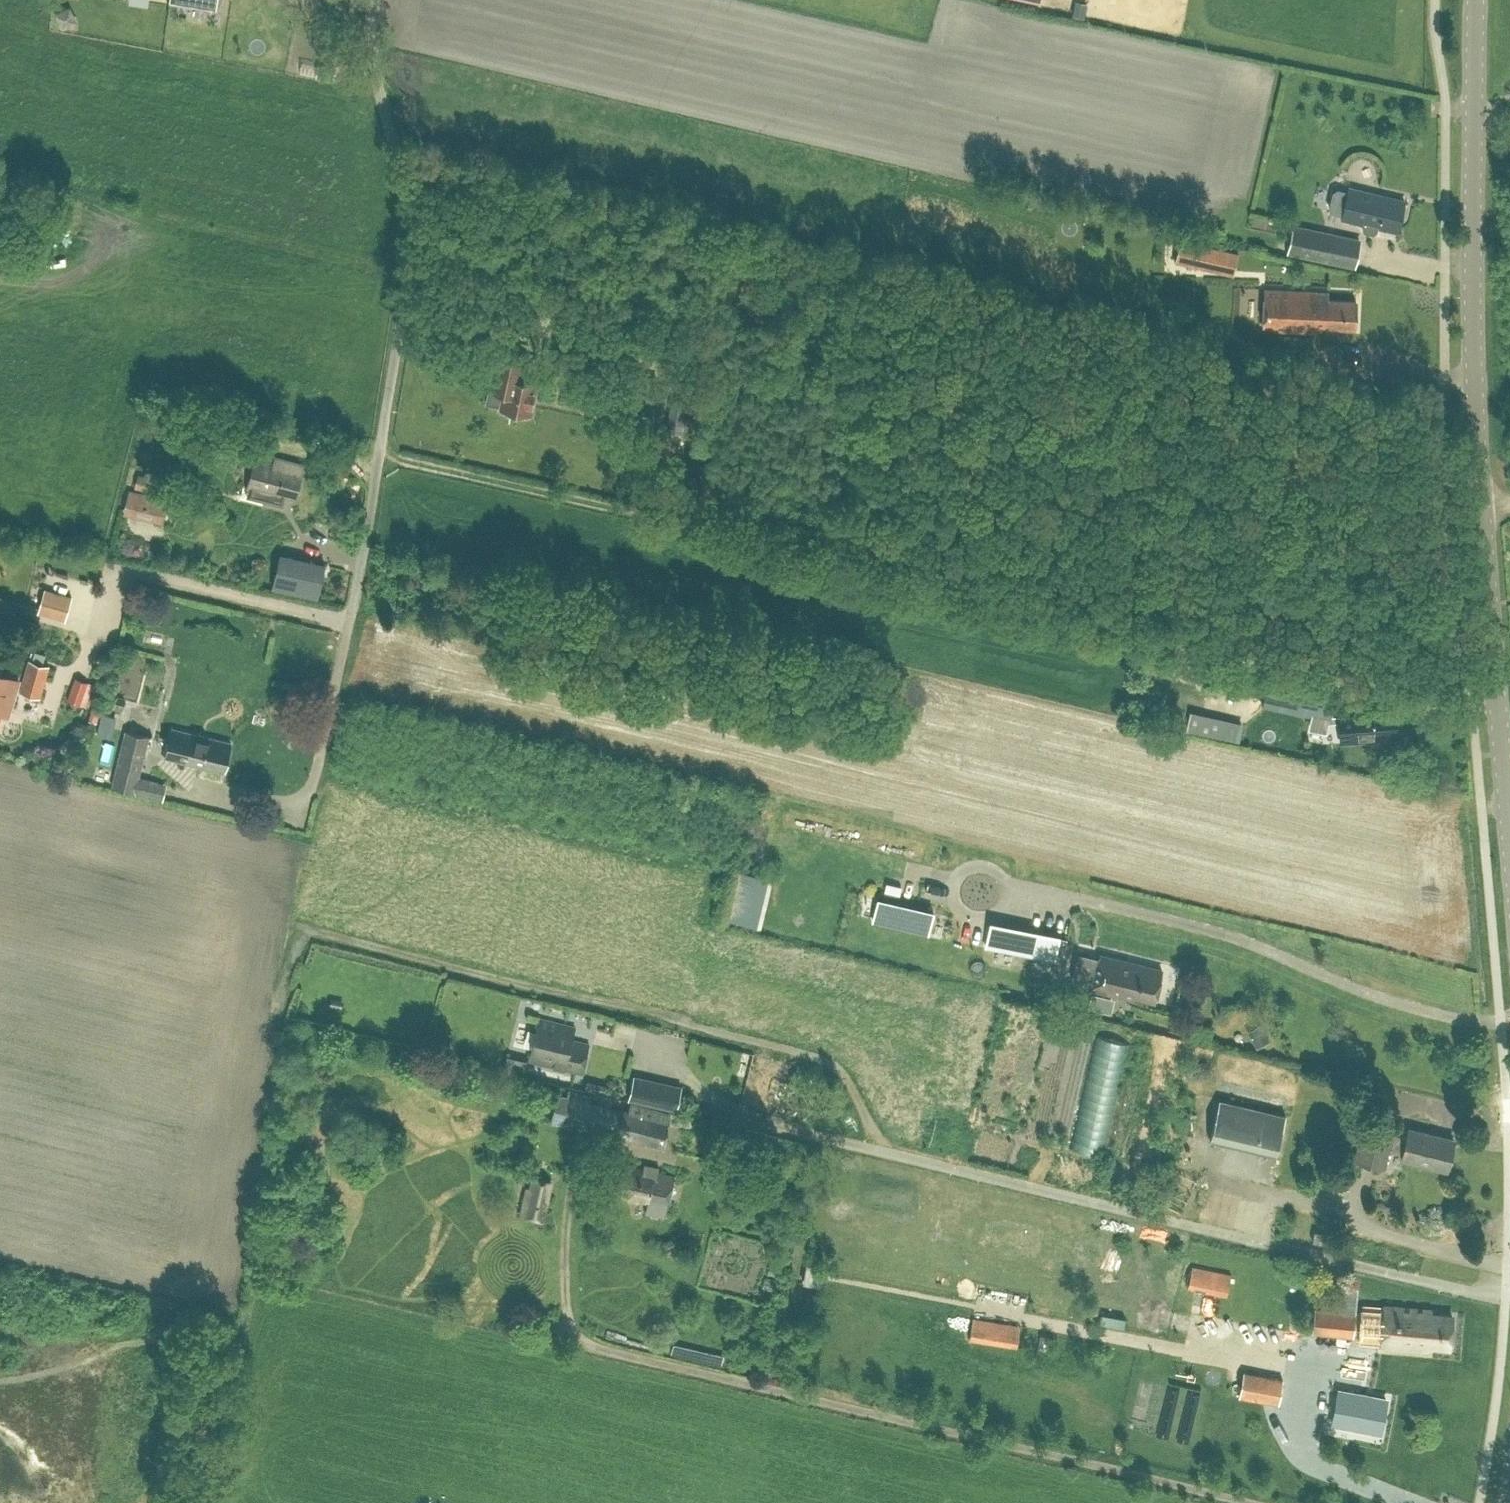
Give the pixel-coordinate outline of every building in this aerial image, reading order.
[(1376,226),(1396,230),(1403,199),(1346,185),(1339,217),(1361,222),(1360,227),(1362,230),(1372,232),(1375,230),(1376,226)] [(1291,223),(1285,251),(1352,265),(1358,238),(1291,223)] [(1179,238),(1174,260),(1215,269),(1220,248),(1179,238)] [(1329,291),(1265,288),(1263,329),(1316,332),(1316,325),(1354,326),(1355,298),(1329,297),(1329,291)] [(488,387),(484,402),(529,411),(535,383),(519,379),(525,352),(496,346),(488,387)] [(686,432),(690,401),(671,398),(666,429),(686,432)] [(273,459),(254,454),(246,485),(265,490),(263,498),(282,503),(284,494),(294,496),(303,462),(274,455),(273,459)] [(137,473),(134,487),(153,491),(156,478),(137,473)] [(161,520),(166,498),(128,488),(123,511),(161,520)] [(280,552),(272,586),(317,596),(324,562),(280,552)] [(44,586),(37,610),(65,618),(72,594),(44,586)] [(40,696),(49,664),(27,658),(19,690),(40,696)] [(1315,711),(1321,684),(1250,668),(1244,696),(1315,711)] [(8,711),(18,678),(0,673),(0,708),(8,711)] [(67,698),(86,705),(93,682),(74,676),(67,698)] [(88,719),(96,722),(101,708),(92,705),(88,719)] [(1370,710),(1370,707),(1338,710),(1340,740),(1394,735),(1392,709),(1370,710)] [(1201,711),(1196,731),(1237,740),(1241,721),(1201,711)] [(84,775),(91,776),(90,780),(111,785),(124,731),(96,724),(84,775)] [(165,755),(223,769),(230,741),(172,726),(165,755)] [(112,784),(134,789),(147,733),(125,728),(112,784)] [(734,915),(759,921),(771,874),(746,868),(734,915)] [(927,931),(931,910),(877,897),(872,918),(927,931)] [(993,946),(1059,960),(1067,961),(1072,937),(998,923),(993,946)] [(1099,951),(1092,984),(1122,991),(1122,988),(1155,995),(1161,965),(1099,951)] [(1129,993),(1100,990),(1097,1008),(1126,1012),(1129,993)] [(571,1038),(575,1024),(538,1015),(527,1058),(582,1072),(589,1042),(571,1038)] [(634,1072),(628,1098),(676,1109),(682,1084),(634,1072)] [(1113,1147),(1120,1075),(1090,1072),(1083,1144),(1113,1147)] [(805,1085),(773,1075),(769,1090),(766,1089),(760,1109),(781,1113),(781,1115),(796,1119),(805,1085)] [(622,1108),(589,1100),(591,1094),(568,1088),(566,1094),(556,1091),(549,1117),(613,1135),(614,1132),(647,1141),(647,1142),(663,1147),(667,1134),(664,1133),(670,1111),(629,1100),(627,1108),(623,1106),(622,1108)] [(1219,1097),(1209,1139),(1276,1155),(1285,1113),(1219,1097)] [(1445,1166),(1452,1137),(1407,1126),(1405,1134),(1391,1131),(1393,1124),(1362,1117),(1353,1157),(1383,1164),(1387,1147),(1401,1151),(1400,1156),(1445,1166)] [(735,1126),(725,1167),(772,1179),(782,1136),(735,1126)] [(378,1129),(376,1140),(390,1144),(393,1132),(378,1129)] [(671,1173),(620,1162),(614,1193),(646,1200),(645,1206),(664,1210),(671,1173)] [(517,1215),(543,1221),(553,1179),(531,1174),(528,1185),(524,1185),(517,1215)] [(1324,1241),(1326,1231),(1312,1228),(1310,1238),(1324,1241)] [(1195,1287),(1228,1289),(1229,1275),(1196,1274),(1195,1287)] [(1336,1286),(1309,1283),(1307,1310),(1312,1310),(1313,1310),(1311,1331),(1332,1333),(1336,1286)] [(1450,1313),(1431,1311),(1431,1307),(1383,1303),(1380,1344),(1426,1347),(1426,1344),(1448,1345),(1450,1313)] [(1016,1345),(1019,1323),(972,1316),(968,1337),(1016,1345)] [(1277,1401),(1282,1377),(1243,1369),(1238,1394),(1277,1401)] [(1338,1388),(1332,1422),(1379,1430),(1385,1397),(1338,1388)]
